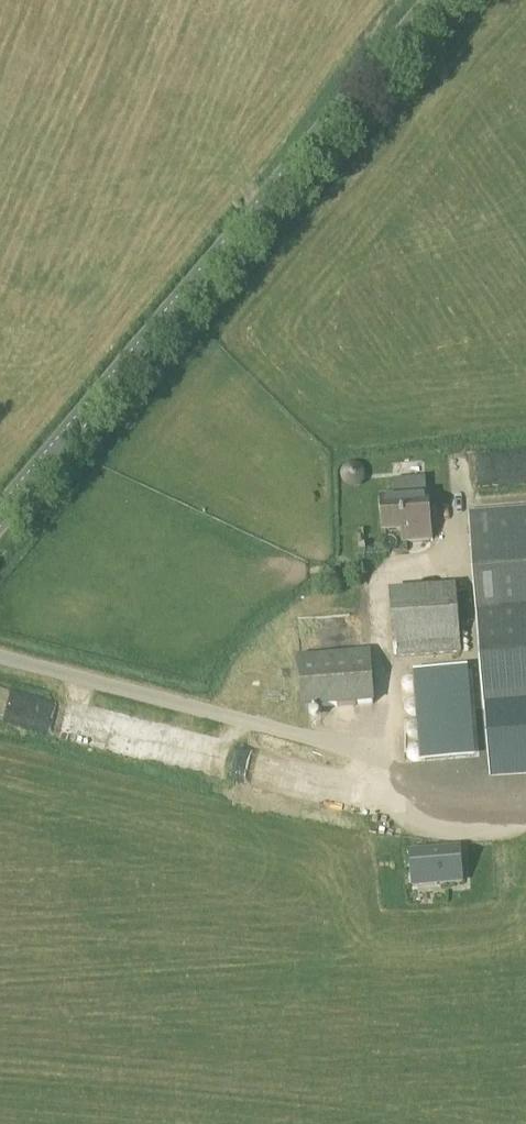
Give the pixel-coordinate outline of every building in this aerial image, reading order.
[(430,542),(427,497),(381,500),(384,535),(402,533),(403,545),(430,542)] [(525,713),(525,509),(468,513),(484,716),(525,713)] [(395,660),(461,655),(459,627),(458,609),(457,600),(456,587),(390,593),(395,660)] [(303,710),(373,705),(369,652),(299,657),(303,710)] [(468,668),(412,672),(419,764),(475,759),(468,668)] [(460,851),(411,855),(414,890),(464,886),(460,851)]
